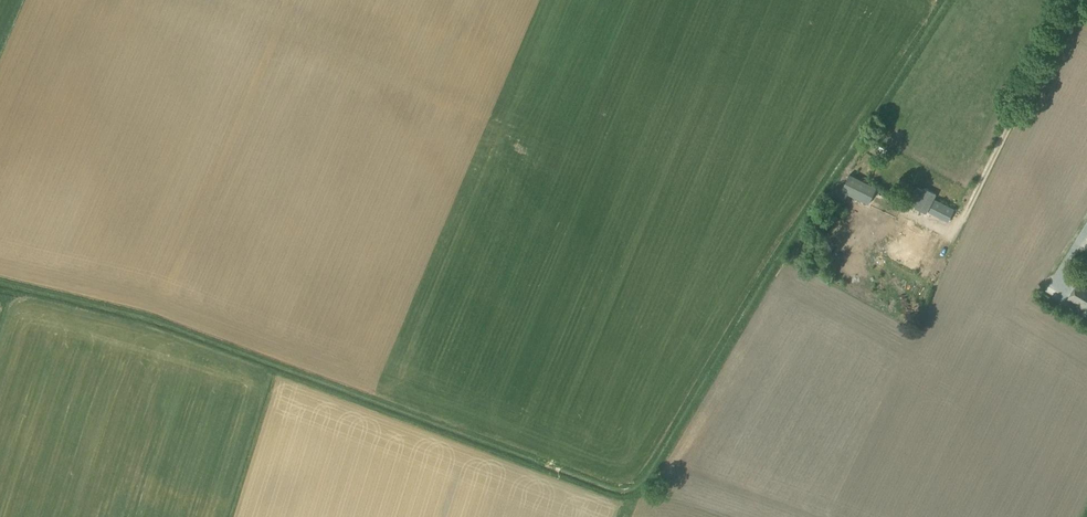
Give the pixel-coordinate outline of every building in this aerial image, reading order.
[(878,189),(850,174),(841,191),(869,206),(878,189)] [(916,265),(921,255),(919,254),(929,234),(909,224),(900,242),(896,240),(890,252),(916,265)] [(1086,308),(1086,290),(1077,284),(1067,301),(1085,311),(1086,308)]
